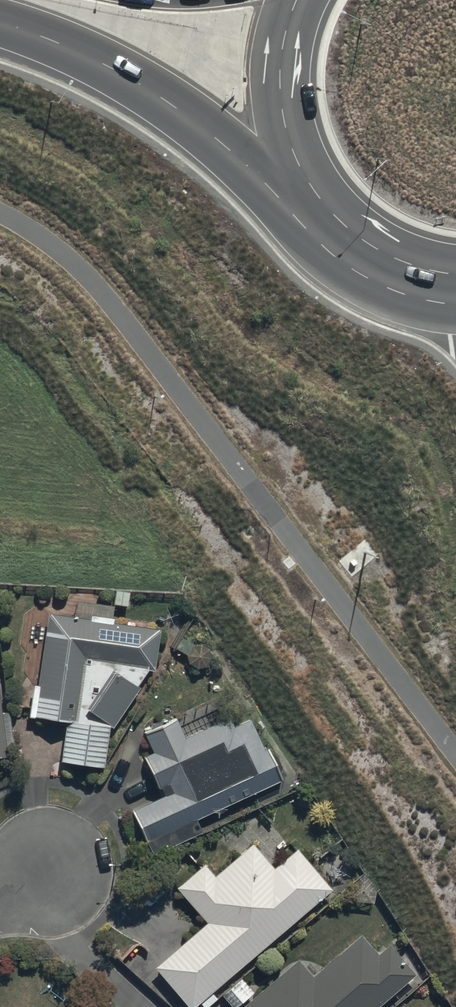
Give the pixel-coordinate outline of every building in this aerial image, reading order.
[(157,623),(123,619),(46,607),(31,709),(66,714),(60,757),(102,763),(108,720),(151,663),(152,663),(157,623)] [(249,714),(233,720),(228,711),(183,732),(172,711),(144,725),(154,746),(142,751),(160,790),(126,804),(139,834),(278,775),(265,745),(262,746),(249,714)] [(174,880),(184,893),(204,917),(152,960),(189,1004),(330,887),(294,843),(272,861),(253,837),(213,869),(203,857),(174,880)] [(413,970),(387,940),(377,949),(358,928),(311,969),(297,953),(238,1005),(239,1006),(370,1006),(413,970)]
